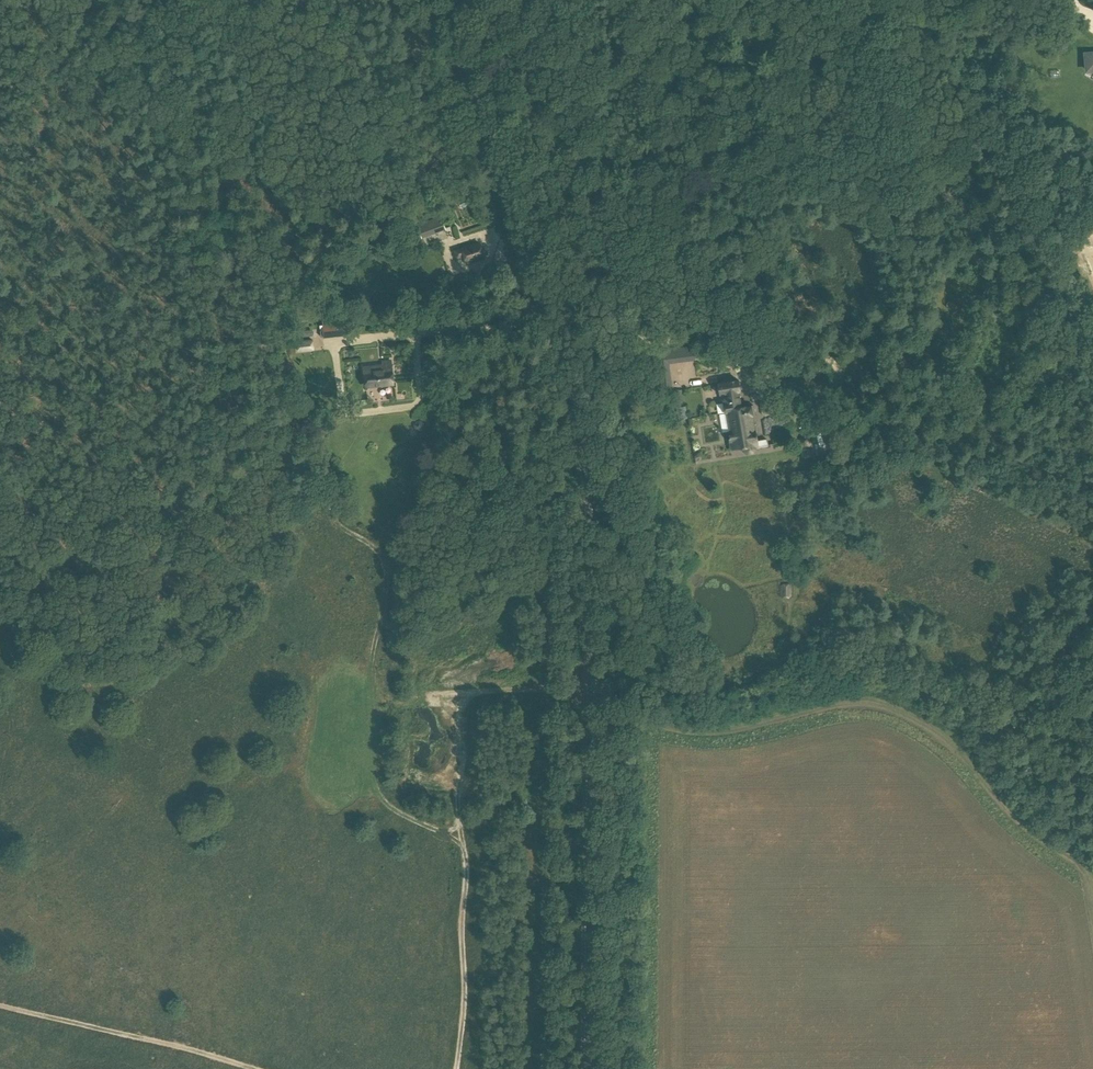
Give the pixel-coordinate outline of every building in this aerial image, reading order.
[(445,228),(441,216),(429,220),(434,232),(445,228)] [(480,242),(454,251),(456,257),(463,255),(466,263),(485,257),(480,242)] [(321,323),(319,323),(319,336),(322,335),(322,337),(343,336),(343,332),(351,332),(350,322),(340,322),(339,314),(328,314),(329,318),(321,318),(321,323)] [(312,338),(295,339),(296,353),(313,351),(312,338)] [(694,346),(653,352),(658,388),(672,386),(669,363),(695,359),(694,346)] [(392,362),(363,365),(365,386),(394,383),(392,362)] [(739,380),(718,384),(719,395),(723,395),(731,451),(743,449),(747,454),(753,453),(754,448),(757,447),(751,408),(741,410),(738,392),(740,391),(739,380)] [(684,389),(673,391),(674,402),(675,404),(686,402),(684,389)] [(686,406),(676,407),(678,420),(689,418),(686,406)] [(805,446),(809,446),(812,443),(812,438),(809,435),(804,435),(801,439),(801,443),(805,446)] [(783,584),(780,586),(780,596),(782,598),(789,598),(792,596),(792,587),(789,584),(783,584)]
